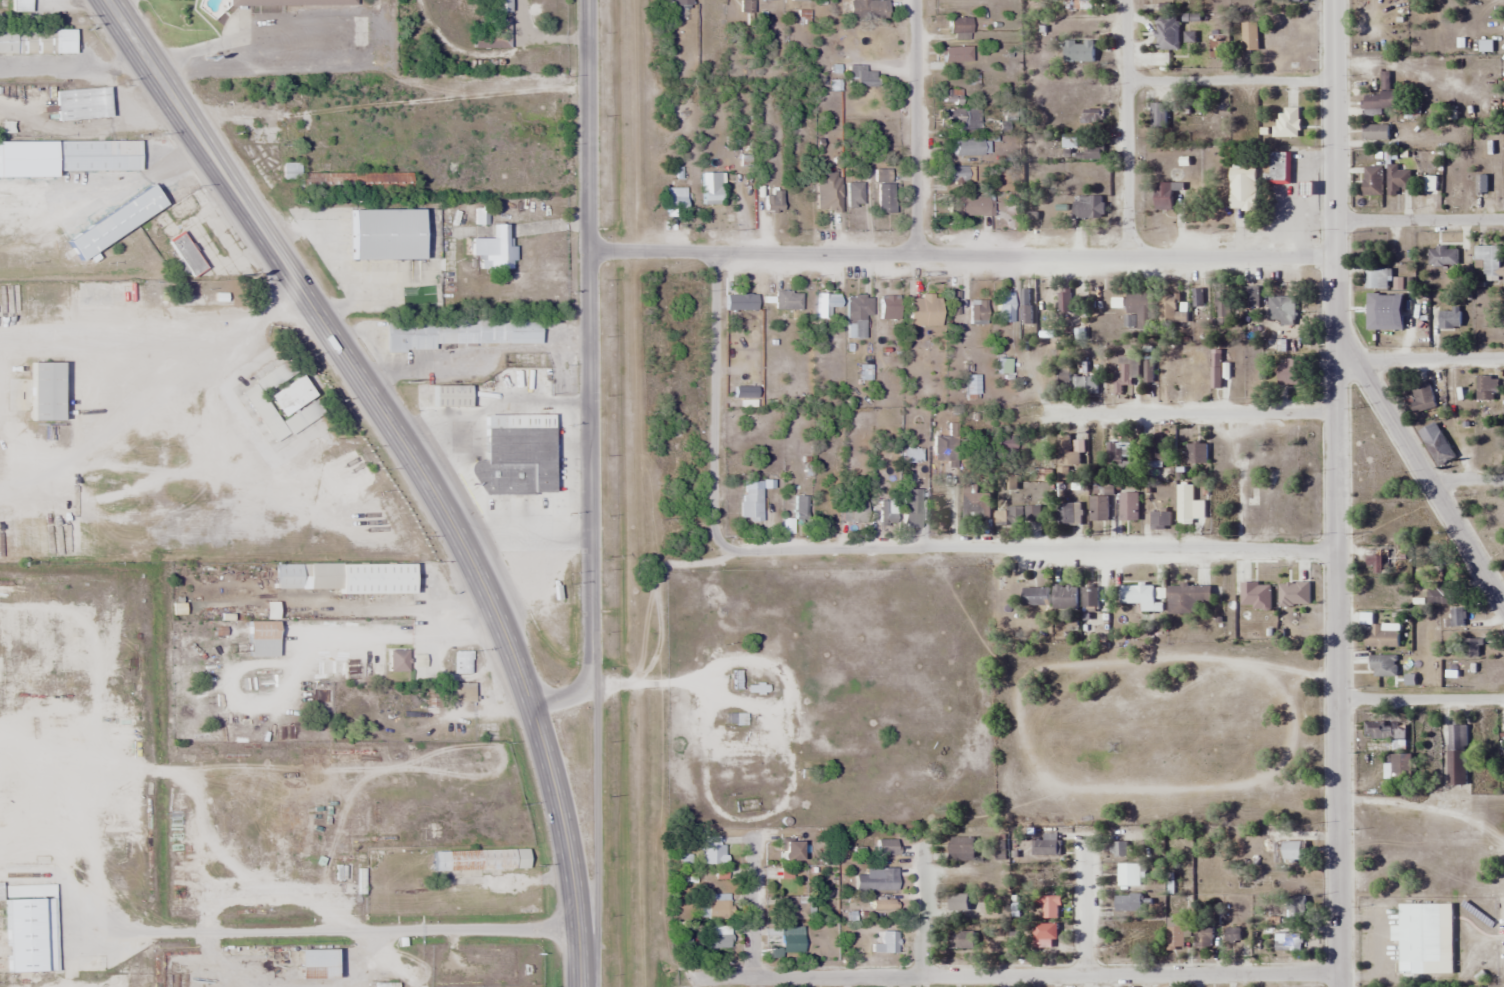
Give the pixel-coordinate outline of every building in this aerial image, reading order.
[(12,11),(29,11),(29,0),(12,0),(12,11)] [(508,0),(486,0),(486,12),(508,12),(508,0)] [(740,13),(753,14),(753,0),(741,0),(740,13)] [(849,18),(886,18),(886,0),(849,0),(849,18)] [(970,17),(948,17),(948,33),(970,33),(970,17)] [(1156,17),(1156,50),(1178,50),(1178,17),(1156,17)] [(473,49),(509,49),(509,19),(486,19),(486,30),(473,30),(473,49)] [(1257,22),(1242,22),(1242,51),(1257,51),(1257,22)] [(73,29),(0,29),(0,54),(73,54),(73,29)] [(1094,41),(1064,41),(1064,62),(1094,62),(1094,41)] [(963,61),(963,46),(940,46),(940,61),(963,61)] [(865,65),(849,65),(849,86),(876,86),(876,71),(865,71),(865,65)] [(1392,109),(1392,73),(1380,73),(1380,95),(1361,95),(1362,109),(1392,109)] [(108,87),(55,89),(56,119),(109,117),(108,87)] [(1150,130),(1166,130),(1166,104),(1150,104),(1150,130)] [(941,109),(941,129),(978,129),(978,109),(941,109)] [(1277,137),(1298,137),(1298,109),(1277,109),(1277,137)] [(1102,110),(1083,110),(1083,125),(1102,125),(1102,110)] [(1388,140),(1388,125),(1362,125),(1362,140),(1388,140)] [(982,139),(953,139),(953,155),(982,155),(982,139)] [(53,170),(139,170),(139,141),(0,141),(0,176),(53,176),(53,170)] [(1085,149),(1077,149),(1077,160),(1101,160),(1101,141),(1085,141),(1085,149)] [(298,172),(298,161),(292,161),(292,146),(281,146),(281,178),(298,178),(299,191),(407,191),(407,171),(298,172)] [(1290,153),(1269,153),(1269,184),(1290,184),(1290,153)] [(1386,165),(1386,194),(1409,194),(1409,170),(1398,170),(1398,165),(1386,165)] [(974,183),(974,166),(945,166),(945,183),(974,183)] [(1363,196),(1381,196),(1382,166),(1363,166),(1363,196)] [(1230,209),(1255,209),(1255,168),(1230,168),(1230,209)] [(816,211),(840,211),(840,172),(816,172),(816,211)] [(164,203),(151,183),(65,239),(78,260),(164,203)] [(862,183),(846,183),(846,207),(862,207),(862,183)] [(893,183),(877,183),(877,212),(893,212),(893,183)] [(1172,183),(1155,183),(1155,211),(1172,211),(1172,183)] [(763,196),(768,210),(783,204),(779,191),(763,196)] [(948,216),(992,216),(992,194),(948,194),(948,216)] [(1104,195),(1072,195),(1072,219),(1104,219),(1104,195)] [(419,258),(419,208),(349,208),(349,258),(419,258)] [(486,210),(476,209),(474,221),(485,223),(486,210)] [(220,259),(230,252),(206,218),(196,225),(220,259)] [(482,268),(513,267),(513,245),(505,245),(504,224),(492,224),(493,238),(469,238),(469,257),(481,256),(482,268)] [(186,279),(203,268),(181,233),(168,241),(178,258),(175,260),(186,279)] [(1503,283),(1503,267),(1498,267),(1498,246),(1474,246),(1475,268),(1484,268),(1484,277),(1503,277),(1503,283)] [(1428,265),(1458,265),(1458,248),(1428,248),(1428,265)] [(1364,288),(1389,288),(1389,268),(1364,268),(1364,288)] [(1258,288),(1244,288),(1244,307),(1258,307),(1258,288)] [(1032,289),(1021,289),(1021,323),(1032,323),(1032,289)] [(1057,311),(1071,311),(1071,289),(1057,289),(1057,311)] [(802,309),(802,290),(775,290),(775,309),(802,309)] [(1126,329),(1153,329),(1153,291),(1126,291),(1126,329)] [(1215,324),(1230,324),(1230,291),(1215,291),(1215,324)] [(725,292),(725,310),(755,310),(755,292),(725,292)] [(1116,310),(1116,292),(1091,292),(1091,310),(1116,310)] [(839,319),(839,293),(818,293),(818,319),(839,319)] [(958,294),(948,294),(948,314),(958,314),(958,294)] [(908,326),(939,326),(939,295),(908,295),(908,326)] [(1161,295),(1161,323),(1188,323),(1188,311),(1178,311),(1178,295),(1161,295)] [(1394,304),(1394,295),(1371,295),(1371,323),(1386,323),(1386,304),(1394,304)] [(872,315),(872,296),(846,296),(846,338),(865,338),(865,315),(872,315)] [(898,296),(879,296),(879,320),(898,320),(898,296)] [(1013,296),(997,296),(997,322),(1013,322),(1013,296)] [(1268,297),(1268,321),(1295,321),(1295,297),(1268,297)] [(969,323),(989,324),(990,300),(970,299),(969,323)] [(1438,328),(1460,328),(1460,309),(1438,309),(1438,328)] [(1144,350),(1144,383),(1153,383),(1153,351),(1144,350)] [(1210,350),(1210,389),(1221,389),(1221,350),(1210,350)] [(1009,358),(995,358),(995,372),(1009,372),(1009,358)] [(1131,395),(1131,376),(1137,376),(1137,359),(1115,359),(1115,395),(1131,395)] [(1278,385),(1306,385),(1306,359),(1278,359),(1278,385)] [(59,361),(29,361),(29,419),(59,419),(59,361)] [(1171,384),(1171,363),(1161,362),(1160,384),(1171,384)] [(1054,364),(1055,394),(1071,393),(1070,363),(1054,364)] [(273,442),(323,413),(313,396),(313,397),(299,374),(256,399),(250,388),(243,392),(273,442)] [(966,394),(978,394),(978,375),(966,375),(966,394)] [(1073,376),(1073,395),(1097,395),(1097,376),(1073,376)] [(1476,400),(1498,400),(1498,376),(1476,376),(1476,400)] [(1413,414),(1437,407),(1429,380),(1410,385),(1415,401),(1410,403),(1413,414)] [(432,406),(467,406),(467,384),(432,384),(432,406)] [(550,413),(483,414),(483,460),(473,461),(473,493),(550,493),(550,413)] [(1423,442),(1438,467),(1455,457),(1440,432),(1423,442)] [(957,462),(957,435),(934,435),(934,462),(957,462)] [(1067,482),(1068,466),(1080,466),(1081,443),(1071,442),(1071,435),(1057,435),(1056,481),(1067,482)] [(1150,470),(1166,470),(1166,436),(1150,436),(1150,470)] [(1106,442),(1106,470),(1131,470),(1131,442),(1106,442)] [(1206,442),(1186,442),(1186,465),(1206,465),(1206,442)] [(920,447),(901,447),(901,462),(920,462),(920,447)] [(964,519),(988,519),(988,485),(964,485),(964,519)] [(1193,486),(1178,486),(1178,523),(1193,523),(1193,486)] [(761,487),(741,487),(741,521),(761,521),(761,487)] [(903,527),(920,527),(920,489),(903,489),(903,527)] [(402,521),(389,492),(377,498),(391,527),(402,521)] [(1138,494),(1120,494),(1120,522),(1138,522),(1138,494)] [(794,519),(807,519),(807,495),(794,495),(794,519)] [(1108,522),(1108,497),(1090,497),(1090,522),(1108,522)] [(865,501),(843,501),(843,522),(865,522),(865,501)] [(894,502),(881,502),(881,526),(894,526),(894,502)] [(1489,502),(1489,531),(1503,531),(1503,502),(1489,502)] [(1055,526),(1081,526),(1081,504),(1055,504),(1055,526)] [(1041,507),(996,507),(996,526),(1024,526),(1024,525),(1041,525),(1041,507)] [(1150,530),(1169,530),(1169,513),(1150,513),(1150,530)] [(1368,574),(1388,574),(1388,550),(1368,550),(1368,574)] [(411,563),(274,563),(274,588),(338,588),(338,594),(411,594),(411,563)] [(1270,609),(1270,583),(1241,583),(1241,609),(1270,609)] [(1278,583),(1278,606),(1309,606),(1309,583),(1278,583)] [(1453,584),(1427,584),(1427,604),(1453,604),(1453,584)] [(1167,615),(1206,615),(1206,585),(1167,585),(1167,615)] [(1054,609),(1077,609),(1077,586),(1054,586),(1054,609)] [(1082,608),(1098,608),(1098,586),(1082,586),(1082,608)] [(1120,586),(1120,604),(1141,604),(1141,612),(1153,612),(1153,586),(1120,586)] [(1049,588),(1023,588),(1023,605),(1049,605),(1049,588)] [(1450,626),(1463,626),(1463,609),(1450,609),(1450,626)] [(246,656),(275,656),(275,621),(246,621),(246,656)] [(1364,648),(1391,648),(1391,624),(1364,624),(1364,648)] [(1480,639),(1460,639),(1460,657),(1480,657),(1480,639)] [(470,673),(470,650),(454,650),(454,673),(470,673)] [(471,702),(471,682),(439,682),(439,702),(471,702)] [(726,724),(746,724),(746,713),(726,713),(726,724)] [(1406,740),(1406,723),(1364,723),(1364,740),(1406,740)] [(1466,725),(1447,725),(1447,785),(1466,785),(1466,725)] [(1411,755),(1389,755),(1389,779),(1411,779),(1411,755)] [(725,844),(718,844),(718,836),(703,836),(703,863),(725,863),(725,844)] [(1060,837),(1031,837),(1031,856),(1060,856),(1060,837)] [(949,862),(974,862),(974,838),(949,838),(949,862)] [(780,861),(799,861),(799,839),(780,839),(780,861)] [(895,839),(875,839),(875,855),(895,855),(895,839)] [(1110,856),(1129,856),(1129,843),(1110,842),(1110,856)] [(1307,861),(1307,842),(1280,842),(1280,861),(1307,861)] [(526,849),(432,850),(432,869),(526,868),(526,849)] [(1140,864),(1118,864),(1117,886),(1140,886),(1140,864)] [(791,868),(766,868),(766,878),(791,878),(791,868)] [(896,891),(896,871),(855,871),(855,891),(896,891)] [(53,884),(2,885),(3,937),(0,937),(0,968),(3,968),(3,972),(55,971),(53,884)] [(701,894),(701,919),(730,919),(730,894),(701,894)] [(949,911),(968,911),(968,895),(949,895),(949,911)] [(1141,895),(1115,895),(1115,912),(1141,912),(1141,895)] [(806,919),(806,902),(797,902),(797,896),(778,896),(778,919),(806,919)] [(1059,919),(1059,896),(1037,896),(1037,919),(1059,919)] [(1285,897),(1285,918),(1305,918),(1305,897),(1285,897)] [(872,911),(896,911),(896,900),(872,900),(872,911)] [(1441,905),(1400,904),(1399,927),(1391,927),(1390,942),(1400,942),(1400,974),(1423,974),(1423,963),(1441,963),(1441,953),(1452,954),(1453,929),(1441,929),(1441,905)] [(1167,950),(1183,950),(1183,936),(1191,936),(1191,921),(1167,921),(1167,950)] [(1212,950),(1212,923),(1195,923),(1195,950),(1212,950)] [(1034,948),(1057,948),(1057,924),(1034,924),(1034,948)] [(731,926),(711,926),(711,948),(731,948),(731,926)] [(1226,942),(1240,943),(1240,929),(1226,929),(1226,942)] [(897,952),(897,931),(879,931),(879,945),(873,945),(873,952),(897,952)] [(950,950),(975,950),(975,932),(950,932),(950,950)] [(1301,950),(1301,932),(1277,932),(1277,941),(1276,941),(1276,950),(1301,950)] [(802,951),(802,933),(779,933),(779,951),(802,951)] [(690,940),(682,941),(683,951),(691,951),(690,940)] [(332,949),(295,949),(295,979),(332,979),(332,949)]
